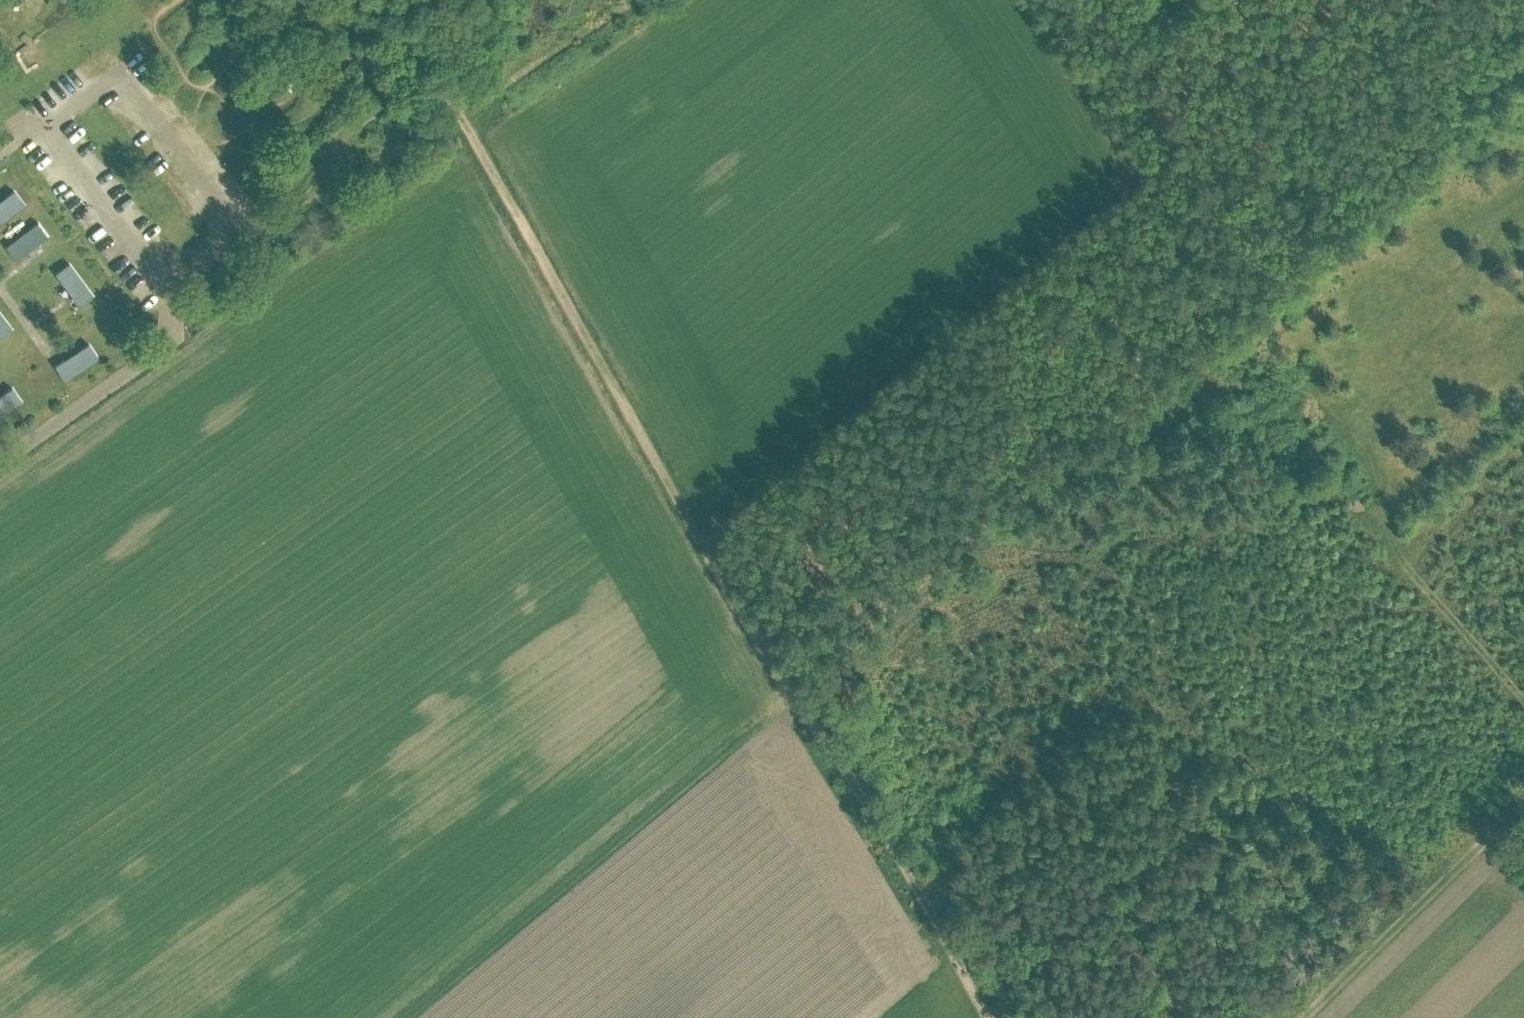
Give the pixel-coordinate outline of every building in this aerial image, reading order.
[(56,97),(40,98),(41,113),(57,112),(56,97)] [(25,202),(14,188),(0,200),(0,221),(25,202)] [(82,192),(70,199),(79,213),(91,206),(82,192)] [(7,245),(16,257),(49,233),(39,220),(7,245)] [(56,272),(80,304),(94,293),(70,261),(56,272)] [(13,328),(0,312),(0,338),(13,328)] [(55,367),(64,380),(98,356),(90,343),(55,367)] [(0,397),(0,414),(21,399),(13,388),(0,397)]
